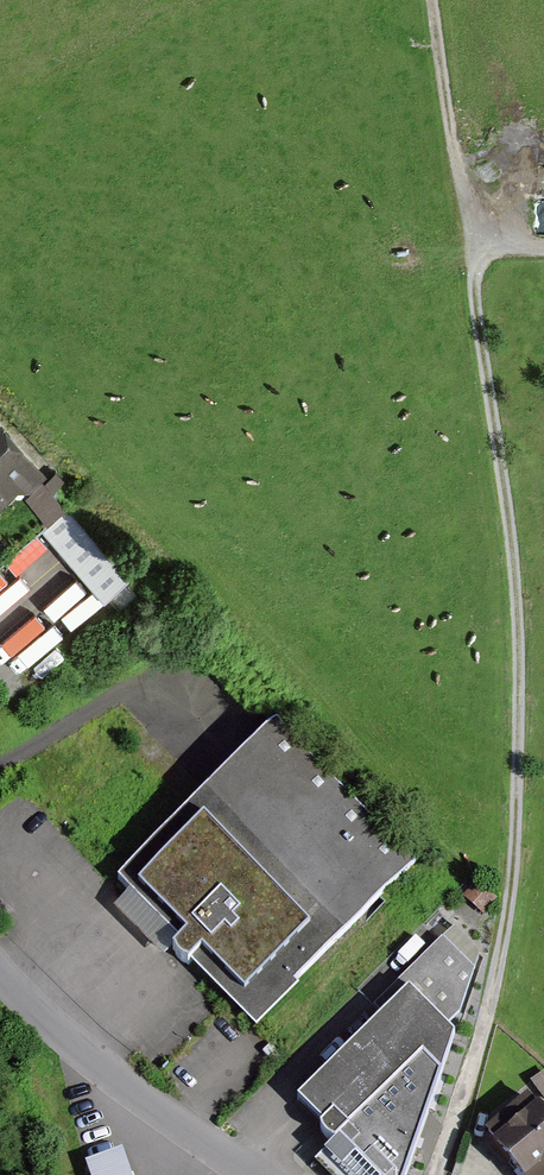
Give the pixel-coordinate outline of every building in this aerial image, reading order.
[(0,432),(0,502),(35,470),(0,432)] [(44,532),(108,602),(134,579),(69,509),(44,532)] [(411,868),(276,726),(115,877),(249,1020),(411,868)] [(462,932),(292,1099),(367,1174),(399,1174),(479,950),(462,932)] [(484,1131),(521,1174),(543,1174),(543,1114),(528,1095),(484,1131)] [(90,1174),(132,1174),(125,1153),(87,1166),(90,1174)]
